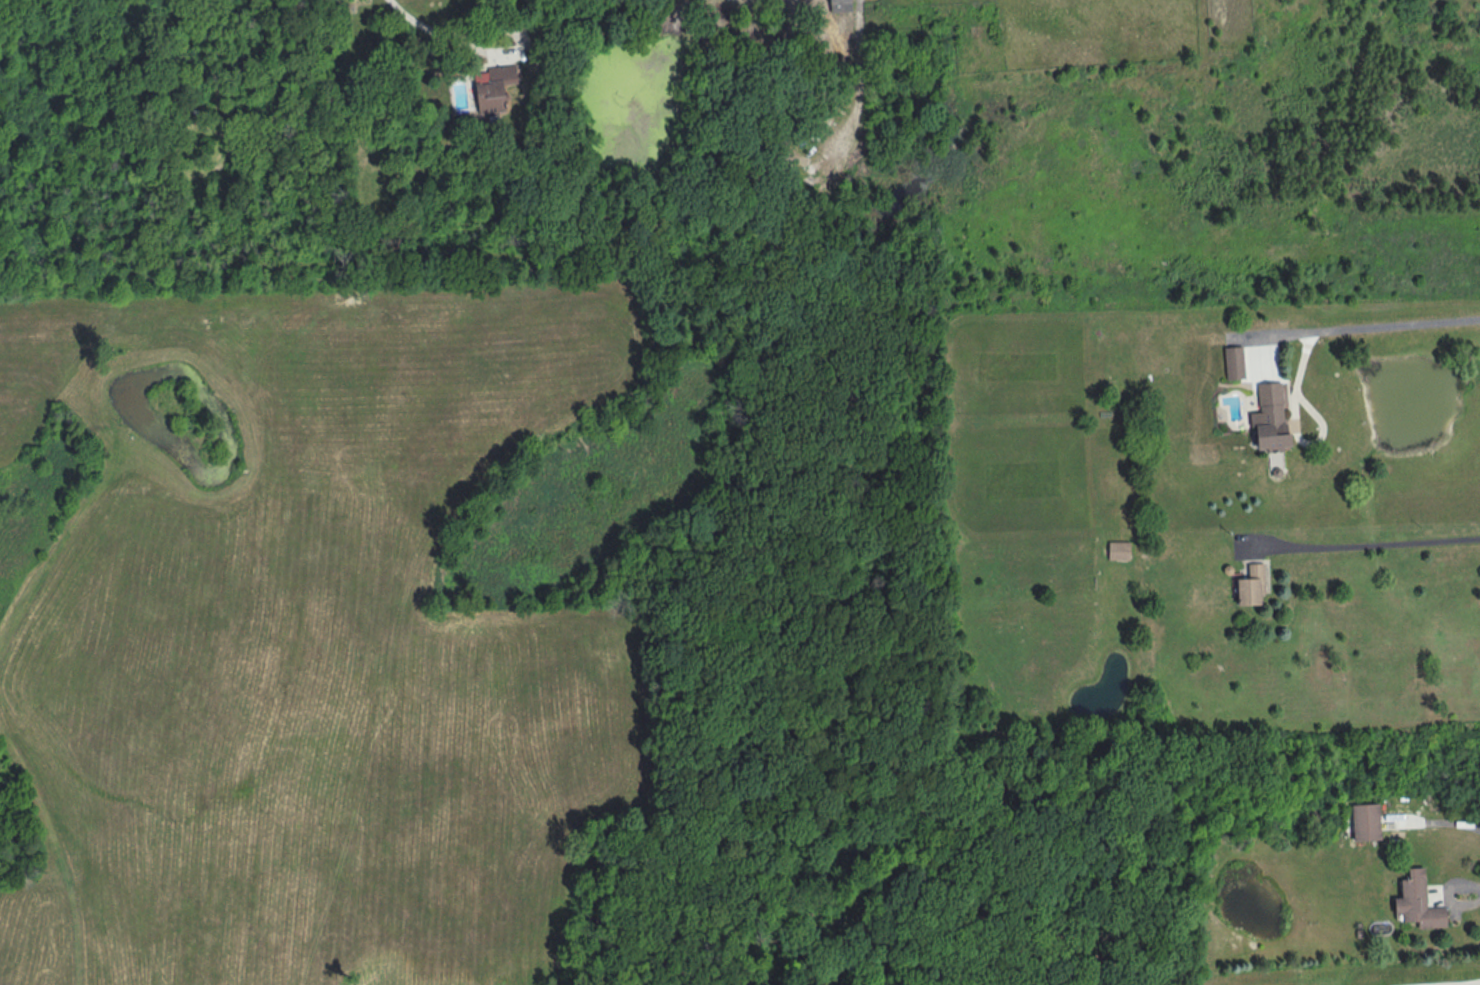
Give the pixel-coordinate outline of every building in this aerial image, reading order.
[(849,0),(826,0),(826,12),(849,12),(849,0)] [(502,86),(515,85),(514,67),(473,68),(474,117),(503,116),(502,86)] [(1242,348),(1223,348),(1223,380),(1242,380),(1242,348)] [(1256,384),(1258,412),(1249,413),(1252,451),(1286,448),(1281,382),(1256,384)] [(1107,560),(1129,560),(1129,542),(1107,542),(1107,560)] [(1263,563),(1246,563),(1246,579),(1234,579),(1234,603),(1258,603),(1258,594),(1263,594),(1263,563)] [(1350,840),(1379,840),(1379,803),(1350,803),(1350,840)] [(1425,907),(1423,866),(1406,867),(1407,878),(1399,878),(1400,897),(1392,897),(1393,914),(1402,914),(1402,922),(1414,922),(1414,928),(1445,926),(1444,906),(1425,907)]
